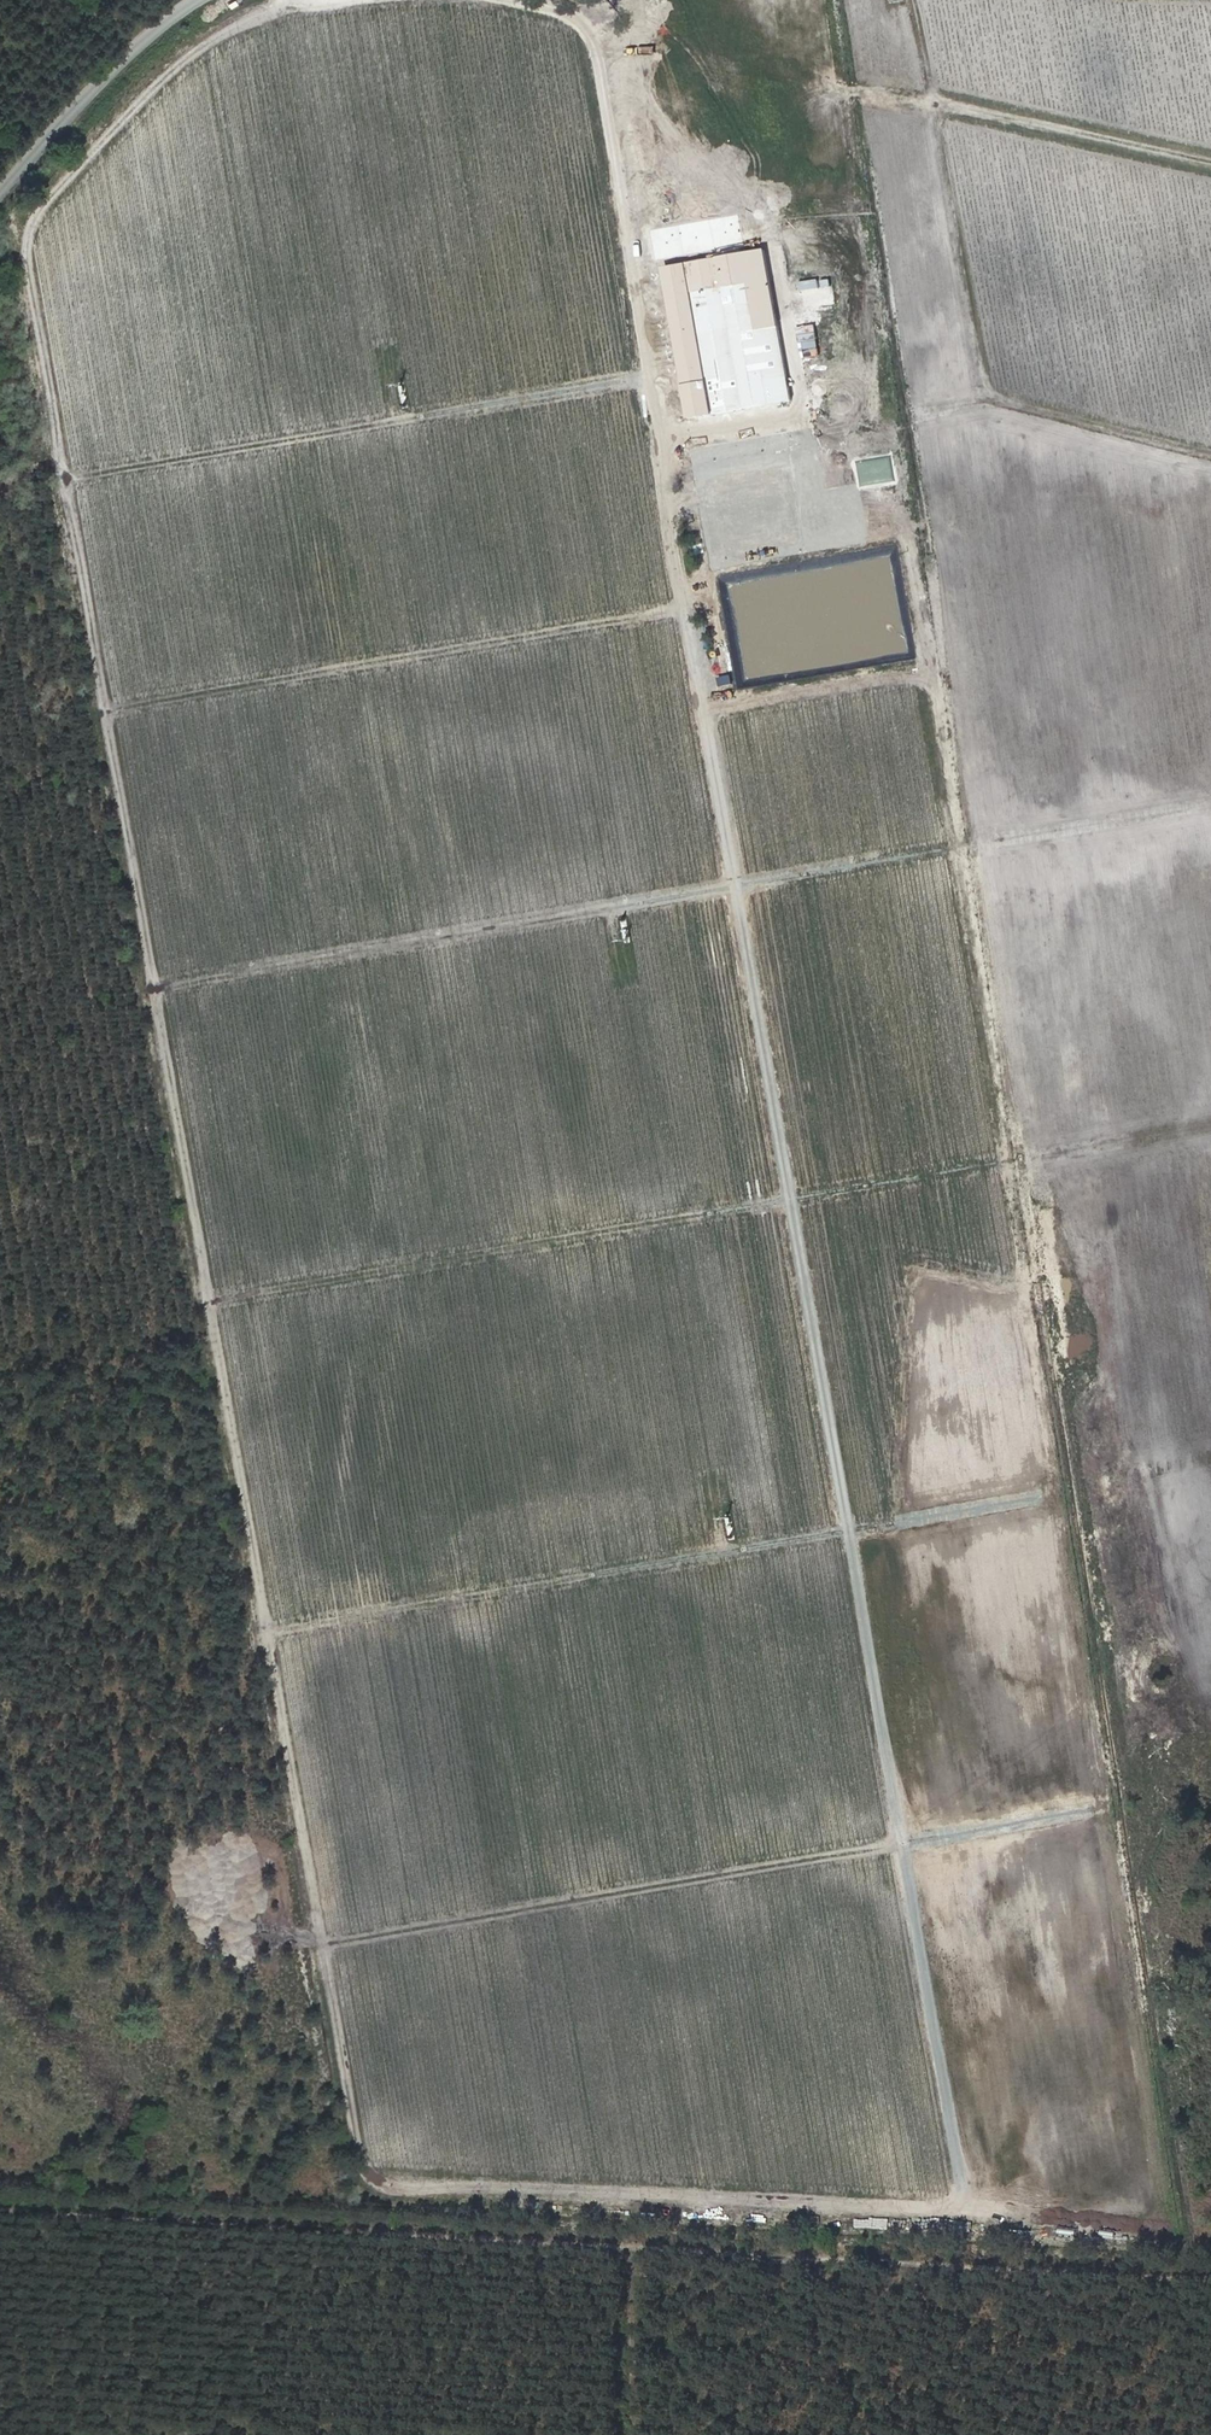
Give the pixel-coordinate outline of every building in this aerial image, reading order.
[(748,283),(690,294),(713,416),(792,401),(778,327),(757,331),(748,283)]
